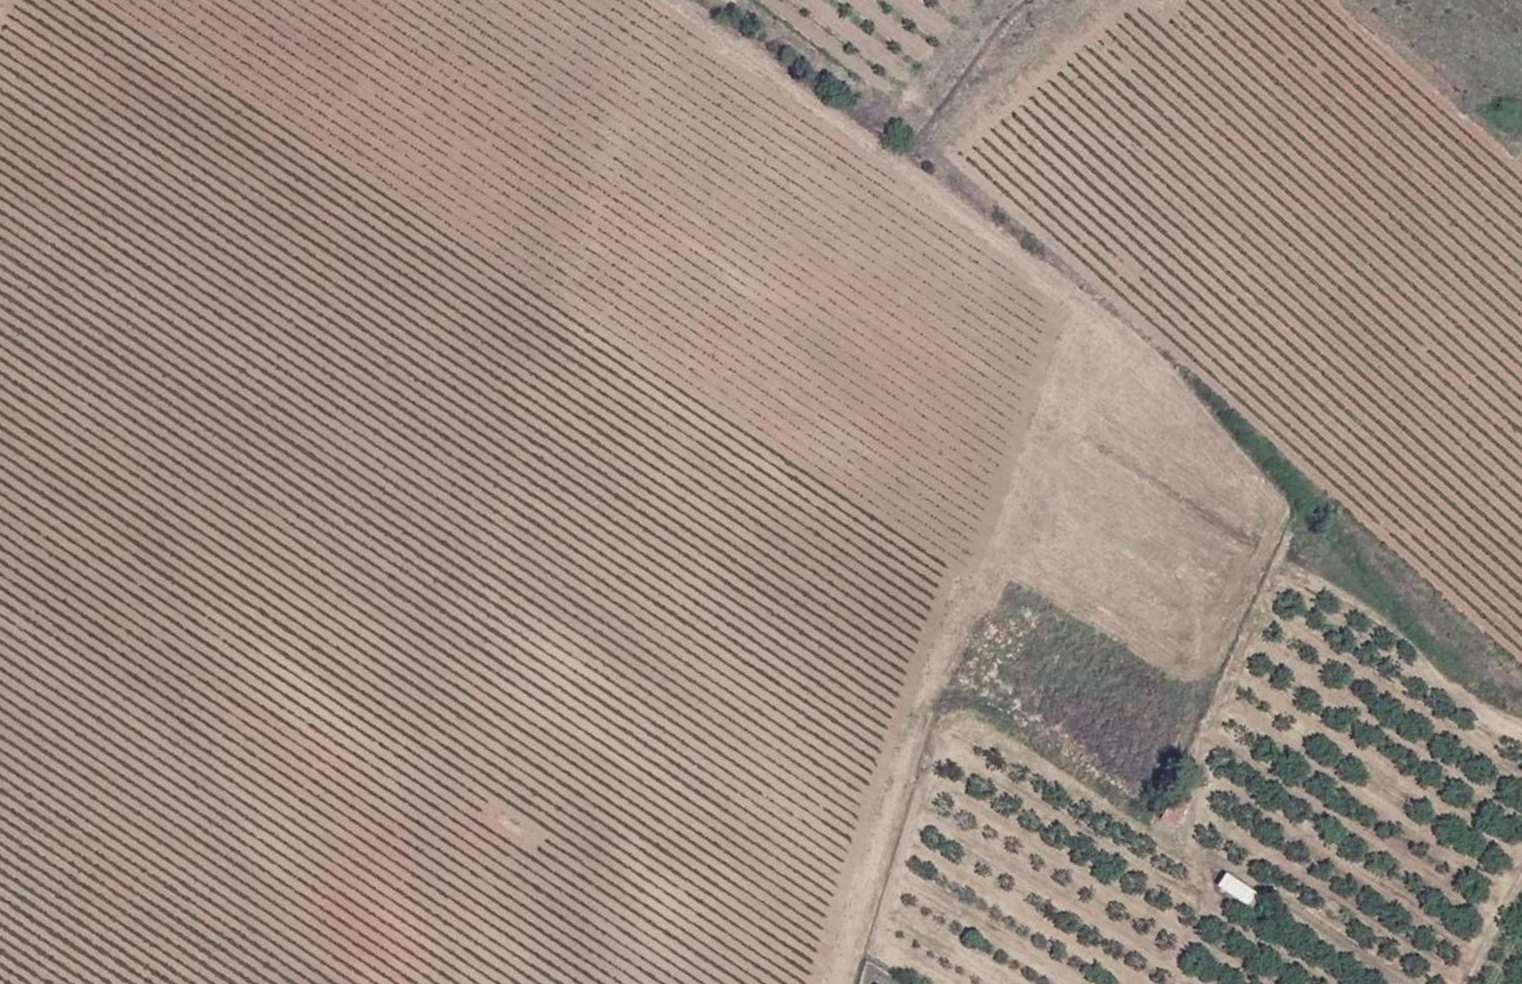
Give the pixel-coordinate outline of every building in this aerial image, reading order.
[(1177,832),(1187,813),(1172,804),(1162,824),(1177,832)]
